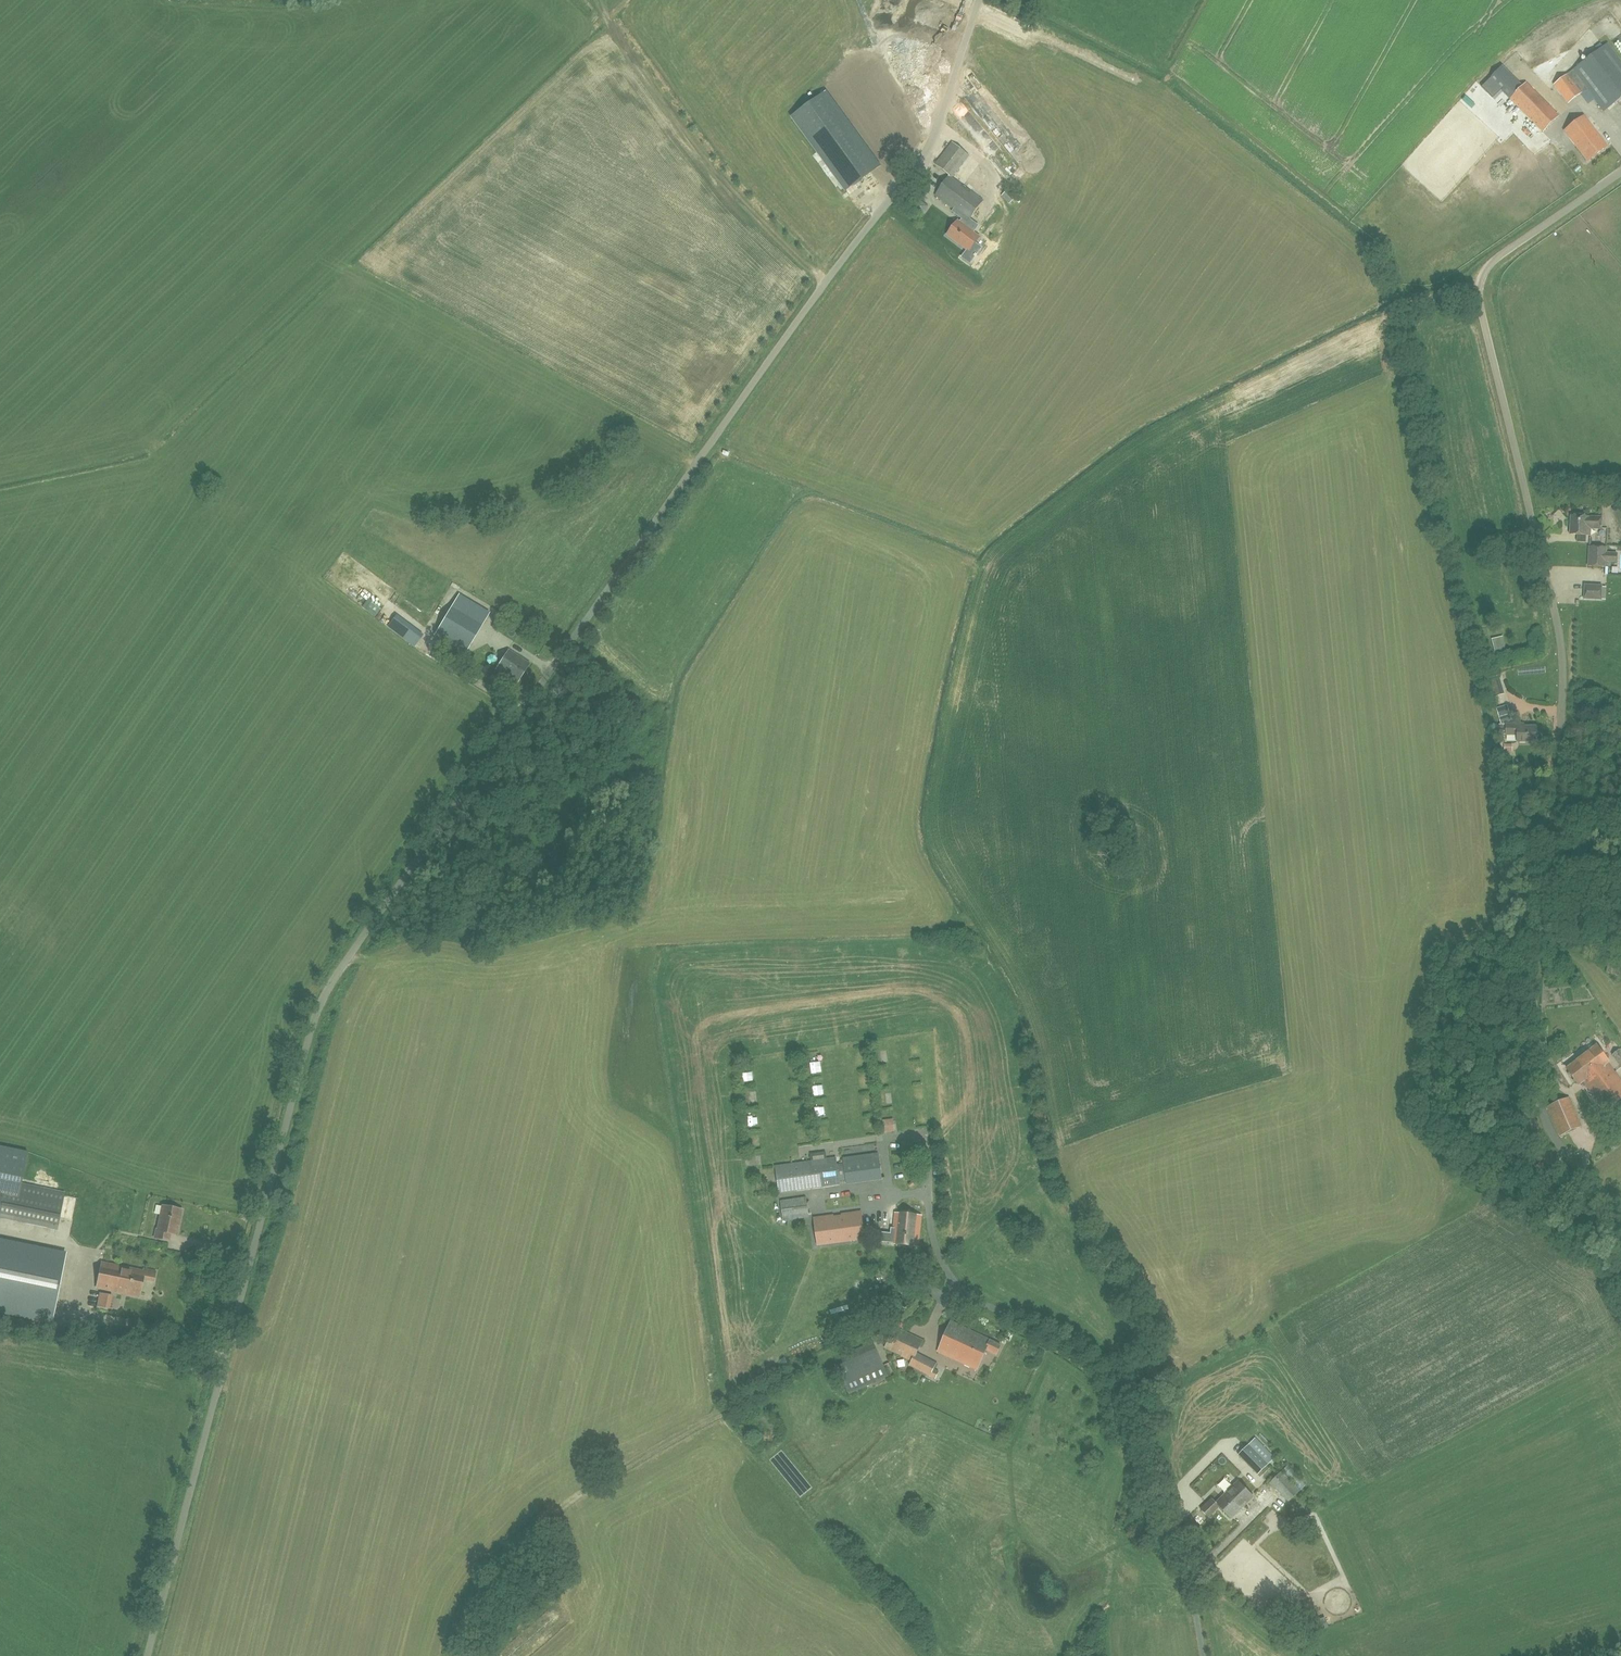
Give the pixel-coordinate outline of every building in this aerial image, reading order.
[(1554,85),(1568,104),(1586,90),(1604,112),(1620,99),(1620,59),(1608,42),(1554,85)] [(903,54),(879,70),(886,82),(891,79),(913,112),(933,99),(903,54)] [(1501,90),(1510,99),(1543,132),(1560,115),(1527,81),(1523,86),(1502,65),(1489,78),(1490,78),(1482,86),(1493,97),(1501,90)] [(961,85),(996,135),(1008,127),(973,77),(961,85)] [(822,94),(793,116),(847,190),(876,169),(822,94)] [(1588,161),(1607,146),(1584,116),(1564,131),(1588,161)] [(948,235),(968,250),(962,257),(970,263),(975,257),(977,255),(976,254),(981,248),(975,243),(979,237),(974,233),(980,225),(970,218),(983,201),(964,186),(952,177),(969,155),(952,143),(935,165),(950,176),(935,196),(954,210),(952,212),(962,219),(959,222),(958,221),(948,235)] [(1576,150),(1567,156),(1572,165),(1581,159),(1576,150)] [(963,181),(971,175),(966,169),(958,175),(963,181)] [(1002,196),(1009,204),(1015,198),(1008,190),(1002,196)] [(1603,517),(1591,516),(1571,515),(1570,534),(1590,536),(1590,529),(1602,530),(1603,517)] [(1617,553),(1606,552),(1606,547),(1589,546),(1588,566),(1605,567),(1605,562),(1616,563),(1617,553)] [(1606,587),(1602,587),(1602,585),(1585,584),(1584,599),(1601,599),(1602,594),(1606,594),(1606,587)] [(464,652),(487,614),(458,596),(434,634),(464,652)] [(1502,636),(1491,639),(1495,655),(1506,652),(1502,636)] [(517,684),(530,664),(509,650),(496,670),(517,684)] [(1499,676),(1484,680),(1490,698),(1504,694),(1499,676)] [(1499,704),(1509,702),(1507,694),(1497,697),(1499,704)] [(1512,721),(1507,705),(1496,708),(1501,724),(1512,721)] [(1535,727),(1518,727),(1518,724),(1506,724),(1506,725),(1499,725),(1499,735),(1517,735),(1517,741),(1535,741),(1535,727)] [(1609,960),(1606,973),(1620,977),(1620,963),(1609,960)] [(1620,1098),(1620,1081),(1607,1062),(1608,1061),(1597,1046),(1567,1069),(1578,1084),(1580,1082),(1584,1087),(1586,1085),(1605,1110),(1620,1098)] [(1620,1049),(1611,1055),(1620,1067),(1620,1050),(1620,1049)] [(813,1066),(814,1076),(826,1074),(825,1065),(813,1066)] [(746,1085),(756,1085),(756,1073),(745,1074),(746,1085)] [(1560,1135),(1581,1126),(1569,1097),(1547,1106),(1560,1135)] [(761,1119),(751,1118),(750,1127),(760,1128),(761,1119)] [(894,1119),(882,1121),(884,1134),(895,1132),(896,1132),(894,1119)] [(0,1146),(0,1219),(56,1230),(63,1196),(20,1187),(27,1152),(0,1146)] [(844,1164),(837,1165),(836,1158),(775,1166),(779,1192),(839,1184),(839,1181),(846,1180),(844,1164)] [(847,1183),(881,1178),(878,1158),(844,1163),(844,1164),(846,1180),(847,1183)] [(780,1201),(783,1220),(809,1217),(806,1197),(780,1201)] [(156,1229),(154,1238),(160,1239),(161,1232),(175,1235),(178,1220),(179,1220),(181,1210),(162,1206),(157,1230),(156,1229)] [(814,1217),(817,1245),(866,1239),(862,1210),(814,1217)] [(918,1245),(921,1217),(895,1213),(893,1233),(891,1232),(889,1242),(918,1245)] [(2,1310),(2,1313),(51,1323),(65,1253),(0,1239),(0,1310),(2,1310)] [(153,1281),(155,1271),(143,1269),(143,1271),(102,1262),(96,1288),(138,1297),(142,1279),(153,1281)] [(109,1309),(112,1295),(99,1293),(96,1306),(109,1309)] [(997,1353),(1001,1344),(951,1321),(937,1350),(977,1368),(987,1348),(997,1353)] [(940,1364),(916,1353),(922,1340),(894,1327),(885,1347),(912,1359),(909,1365),(933,1377),(940,1364)] [(888,1375),(876,1348),(837,1365),(849,1392),(888,1375)] [(894,1363),(887,1366),(892,1375),(898,1372),(894,1363)] [(1255,1438),(1238,1454),(1258,1475),(1275,1458),(1255,1438)] [(1288,1502),(1301,1490),(1282,1470),(1269,1482),(1288,1502)] [(1238,1480),(1222,1495),(1228,1502),(1231,1499),(1234,1501),(1238,1498),(1244,1505),(1253,1496),(1238,1480)] [(1190,1508),(1198,1500),(1189,1492),(1182,1500),(1190,1508)] [(1231,1518),(1244,1505),(1238,1498),(1234,1501),(1231,1499),(1228,1502),(1222,1495),(1216,1501),(1212,1497),(1201,1508),(1208,1516),(1219,1505),(1231,1518)] [(1297,1607),(1285,1614),(1290,1623),(1302,1616),(1297,1607)] [(1325,1618),(1309,1624),(1313,1634),(1329,1627),(1325,1618)]
